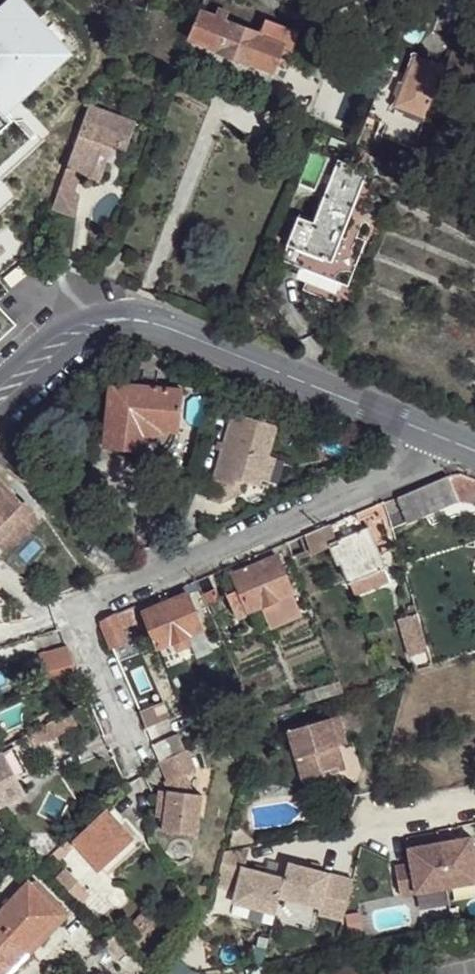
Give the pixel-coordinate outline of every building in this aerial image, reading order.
[(12,122),(14,120),(10,106),(17,94),(73,38),(34,0),(0,0),(0,133),(12,122)] [(199,11),(188,40),(214,50),(213,52),(246,65),(248,63),(269,72),(279,49),(281,45),(261,35),(199,11)] [(268,21),(261,35),(281,45),(279,49),(291,55),(301,34),(268,21)] [(391,103),(389,109),(422,122),(443,64),(410,52),(391,103)] [(92,102),(81,132),(114,144),(127,148),(139,118),(92,102)] [(384,123),(379,136),(410,149),(422,122),(389,109),(384,123)] [(81,132),(69,167),(83,171),(101,178),(114,144),(81,132)] [(300,224),(285,260),(341,283),(352,256),(356,258),(363,240),(341,231),(364,175),(336,164),(310,226),(300,224)] [(83,171),(69,167),(62,186),(54,208),(73,215),(82,193),(75,191),(83,171)] [(108,383),(102,447),(144,450),(144,459),(151,459),(159,457),(168,452),(175,443),(178,432),(182,390),(108,383)] [(232,411),(206,499),(219,503),(237,494),(241,480),(257,485),(275,425),(232,411)] [(448,472),(384,499),(388,514),(392,526),(458,499),(452,483),(450,476),(448,472)] [(450,476),(452,483),(474,492),(474,478),(462,472),(450,476)] [(19,504),(0,484),(0,524),(19,504)] [(384,499),(370,505),(374,519),(388,514),(384,499)] [(0,524),(0,539),(32,507),(24,500),(19,504),(0,524)] [(351,514),(319,527),(327,545),(335,566),(341,564),(348,584),(385,569),(369,525),(357,529),(351,514)] [(319,527),(307,533),(314,551),(327,545),(319,527)] [(271,548),(230,565),(233,572),(274,555),(271,548)] [(274,555),(233,572),(239,587),(226,592),(235,614),(246,610),(291,591),(277,554),(274,555)] [(214,588),(205,592),(214,614),(223,610),(214,588)] [(172,590),(144,602),(148,610),(175,598),(172,590)] [(291,591),(246,610),(254,630),(299,611),(291,591)] [(148,610),(145,611),(161,646),(202,628),(187,594),(175,598),(148,610)] [(131,608),(116,615),(122,627),(136,621),(131,608)] [(100,628),(111,649),(127,640),(122,627),(116,615),(111,617),(103,621),(101,624),(100,628)] [(416,615),(397,621),(408,654),(426,649),(416,615)] [(64,642),(38,654),(44,672),(71,660),(64,642)] [(71,660),(44,672),(48,683),(76,671),(71,660)] [(161,703),(138,712),(144,729),(168,721),(161,703)] [(287,727),(300,781),(343,771),(337,743),(343,742),(337,716),(287,727)] [(157,739),(151,746),(157,759),(184,747),(177,730),(157,739)] [(337,743),(343,771),(300,781),(303,795),(353,781),(358,764),(352,739),(343,742),(337,743)] [(0,754),(0,755),(6,765),(22,756),(15,744),(0,754)] [(195,767),(187,748),(158,761),(168,781),(170,780),(195,767)] [(21,794),(6,765),(0,755),(0,807),(21,794)] [(183,793),(190,771),(170,780),(168,789),(166,801),(155,798),(153,804),(152,816),(165,820),(162,831),(193,839),(203,798),(183,793)] [(158,788),(155,798),(166,801),(168,789),(158,788)] [(104,811),(70,842),(80,852),(90,863),(97,869),(130,840),(104,811)] [(400,896),(474,883),(474,852),(471,837),(438,843),(408,848),(410,864),(395,867),(400,896)] [(277,895),(280,879),(240,869),(247,846),(222,850),(213,882),(234,888),(231,900),(272,911),(277,895)] [(80,852),(70,862),(78,872),(90,863),(80,852)] [(339,919),(349,879),(284,863),(280,879),(277,895),(317,906),(315,913),(339,919)] [(62,872),(54,879),(80,904),(88,897),(62,872)] [(0,911),(0,973),(5,973),(64,914),(30,881),(0,911)] [(88,897),(80,904),(87,911),(94,903),(88,897)]
